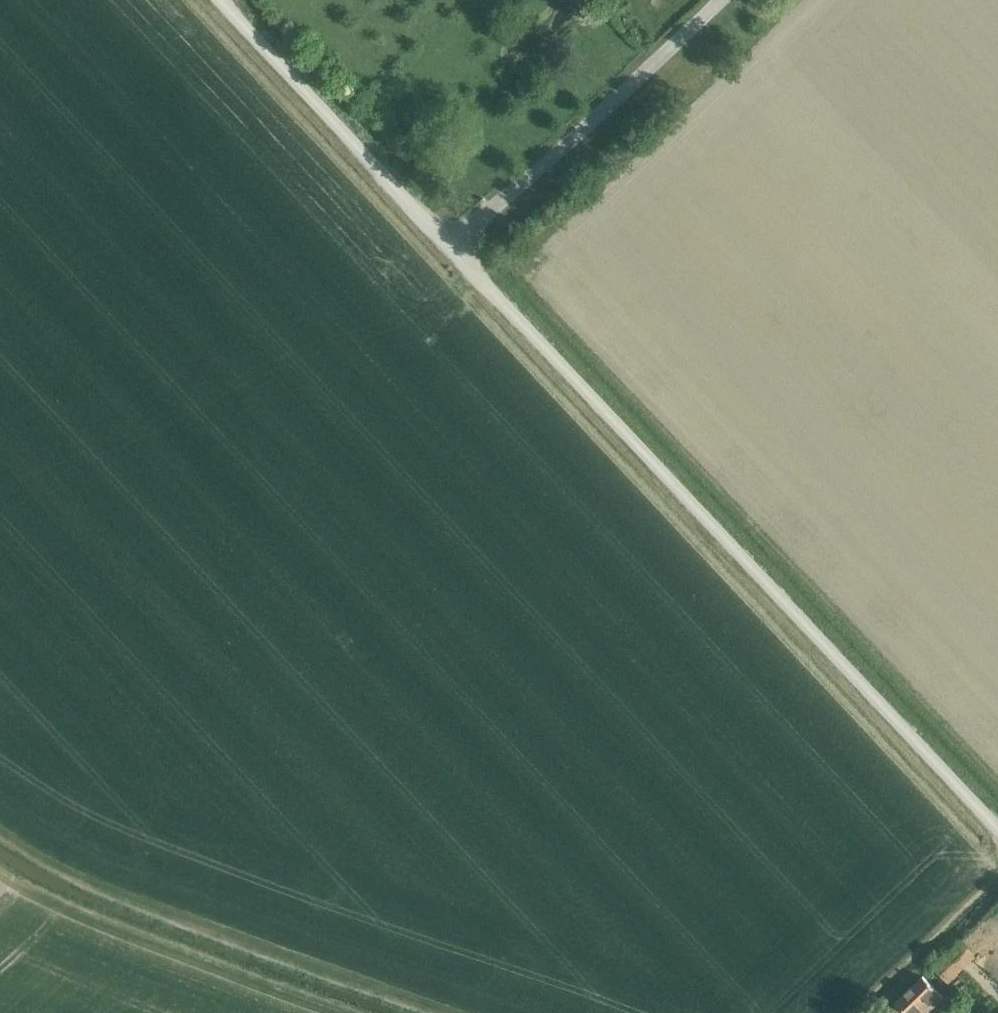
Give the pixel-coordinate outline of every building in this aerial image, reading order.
[(961,941),(932,966),(944,979),(972,954),(961,941)] [(922,975),(889,1007),(895,1012),(925,1012),(943,996),(922,975)]
